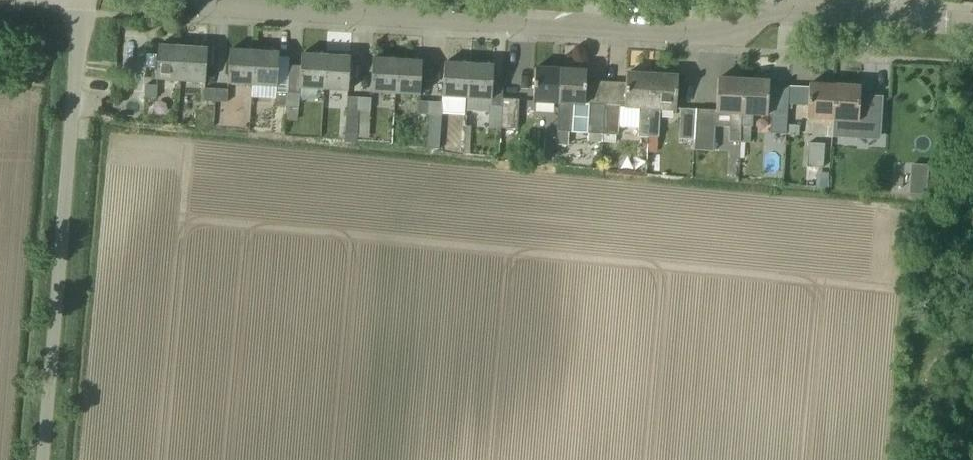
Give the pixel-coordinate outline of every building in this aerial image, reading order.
[(180,81),(182,47),(158,45),(156,79),(180,81)] [(180,81),(205,83),(206,68),(207,48),(182,47),(180,81)] [(252,85),(254,51),(229,50),(228,70),(227,84),(252,85)] [(252,85),(277,87),(277,72),(278,53),(254,51),(252,85)] [(323,90),(325,55),(301,54),(300,74),(299,88),(323,90)] [(323,90),(348,91),(349,77),(350,57),(325,55),(323,90)] [(397,60),(372,58),(371,78),(371,92),(395,94),(397,60)] [(395,94),(420,95),(420,81),(421,61),(397,60),(395,94)] [(467,98),(469,64),(444,62),(443,82),(442,97),(443,97),(443,102),(442,108),(465,110),(466,98),(467,98)] [(502,102),(491,102),(492,85),(493,65),(469,64),(467,98),(466,110),(489,112),(489,118),(490,118),(490,125),(501,126),(502,102)] [(558,103),(560,69),(535,68),(534,88),(533,102),(558,103)] [(603,134),(604,104),(584,103),(585,91),(586,71),(560,69),(558,103),(558,115),(557,131),(588,133),(588,141),(600,142),(600,134),(603,134)] [(648,137),(652,74),(626,73),(625,93),(624,105),(604,104),(603,134),(617,134),(618,120),(639,121),(638,136),(648,137)] [(677,76),(652,74),(648,137),(658,137),(660,109),(676,110),(676,96),(677,76)] [(743,80),(717,78),(715,112),(730,113),(728,141),(739,142),(743,80)] [(743,80),(739,142),(739,146),(747,147),(748,143),(749,143),(750,126),(752,126),(753,115),(767,116),(768,101),(769,81),(743,80)] [(832,119),(834,85),(809,83),(807,103),(807,118),(832,119)] [(156,98),(157,86),(145,85),(144,97),(156,98)] [(832,119),(858,121),(859,107),(860,87),(834,85),(832,119)] [(203,100),(215,101),(216,88),(204,88),(203,100)] [(216,88),(215,101),(227,102),(228,89),(216,88)] [(285,106),(286,92),(276,92),(275,105),(285,106)] [(285,120),(297,121),(299,93),(286,92),(285,106),(285,120)] [(359,97),(347,97),(345,134),(357,135),(358,122),(359,97)] [(358,122),(369,123),(370,98),(359,97),(358,122)] [(502,98),(502,102),(501,126),(501,127),(517,128),(519,99),(502,98)] [(430,101),(419,101),(418,114),(430,114),(430,101)] [(430,114),(427,148),(439,149),(442,108),(443,102),(430,101),(430,114)] [(697,109),(681,109),(680,143),(695,144),(697,109)] [(712,110),(697,109),(695,144),(695,150),(714,151),(716,124),(712,124),(712,110)] [(557,131),(558,115),(548,114),(545,150),(556,150),(557,131)] [(770,132),(786,133),(787,117),(771,116),(770,132)] [(877,151),(879,120),(862,119),(861,150),(877,151)] [(832,131),(830,157),(837,157),(837,148),(841,148),(842,131),(832,131)] [(805,142),(805,170),(829,171),(829,142),(805,142)] [(910,164),(907,194),(924,195),(927,165),(910,164)] [(922,271),(919,289),(927,290),(929,272),(922,271)]
